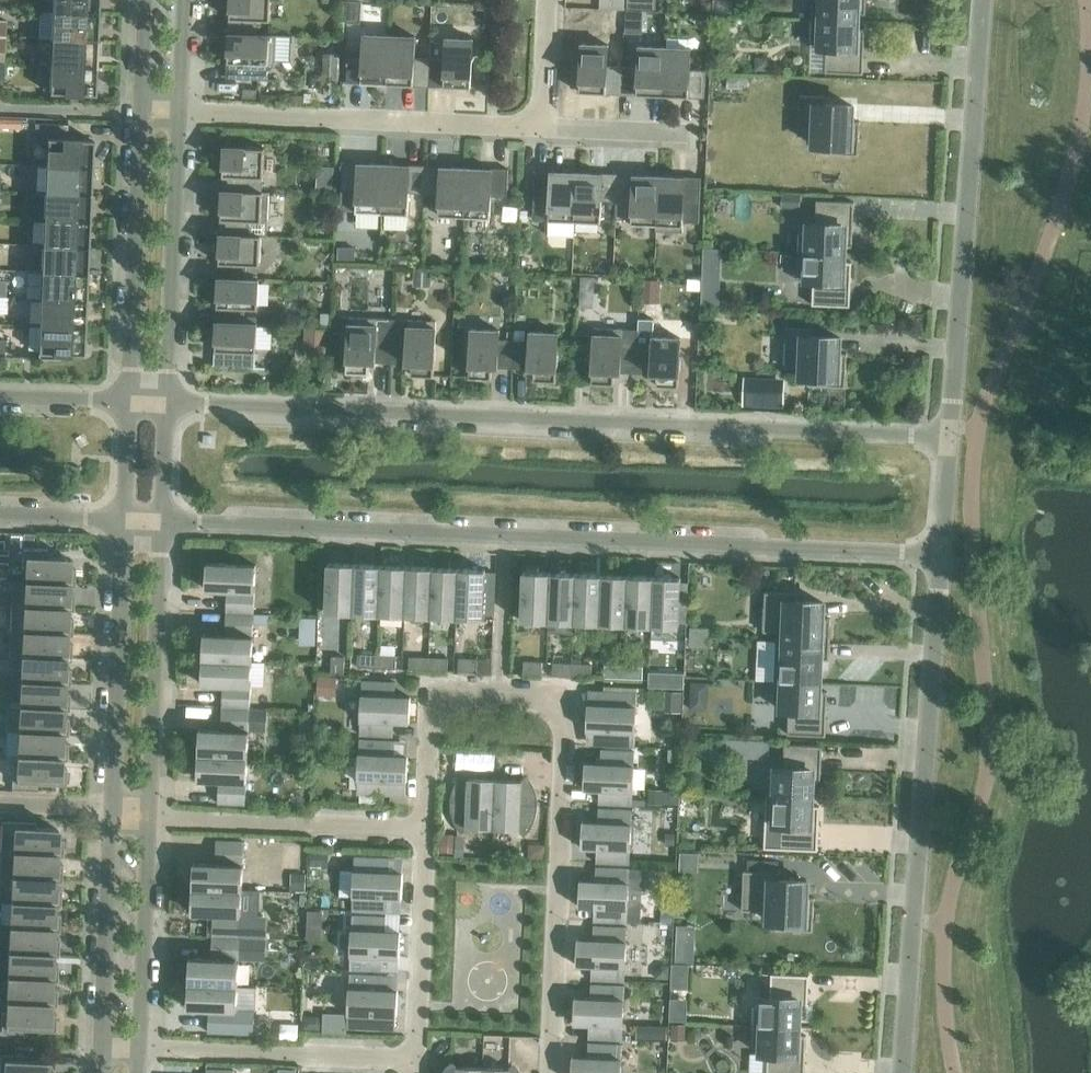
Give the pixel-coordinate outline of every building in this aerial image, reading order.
[(52,12),(98,14),(99,0),(53,0),(52,12)] [(229,34),(276,36),(276,35),(256,34),(256,20),(269,20),(270,0),(230,0),(229,34)] [(811,19),(857,21),(857,14),(865,14),(866,0),(812,0),(811,19)] [(52,12),(51,39),(97,41),(98,14),(52,12)] [(610,12),(610,24),(621,24),(621,12),(610,12)] [(857,21),(811,19),(810,39),(809,72),(863,74),(863,56),(860,56),(860,50),(864,50),(864,30),(856,29),(857,21)] [(276,36),(229,34),(227,78),(267,80),(268,64),(274,64),(276,36)] [(345,82),(387,84),(389,36),(363,35),(362,56),(346,55),(345,82)] [(387,84),(428,86),(430,59),(414,58),(415,37),(389,36),(387,84)] [(430,59),(428,86),(470,87),(472,39),(446,38),(445,59),(430,59)] [(51,39),(50,65),(96,67),(97,41),(51,39)] [(579,92),(621,94),(622,67),(607,66),(608,45),(581,44),(580,67),(571,67),(570,87),(579,88),(579,92)] [(621,94),(662,96),(664,47),(638,46),(637,67),(622,67),(621,94)] [(664,47),(662,96),(704,97),(705,70),(689,70),(690,49),(664,47)] [(323,54),(322,81),(338,82),(339,54),(323,54)] [(769,57),(755,57),(755,71),(769,70),(769,57)] [(96,67),(50,65),(49,93),(95,95),(96,67)] [(243,88),(243,98),(256,98),(256,88),(243,88)] [(799,96),(797,135),(813,136),(813,145),(821,146),(820,153),(858,155),(859,122),(851,122),(852,106),(824,105),(824,97),(799,96)] [(21,129),(21,119),(0,118),(0,128),(21,129)] [(47,139),(46,165),(91,167),(93,140),(67,139),(67,125),(34,123),(34,138),(47,139)] [(224,147),(222,191),(262,193),(262,192),(264,148),(224,147)] [(356,212),(382,213),(384,165),(342,163),(341,190),(357,191),(356,212)] [(46,165),(45,192),(90,194),(91,167),(46,165)] [(409,193),(424,194),(425,166),(384,165),(382,213),(408,214),(409,193)] [(438,215),(464,216),(466,168),(425,166),(424,194),(439,194),(438,215)] [(466,168),(464,216),(490,217),(491,196),(507,197),(508,170),(466,168)] [(532,219),(574,221),(576,173),(534,171),(532,219)] [(601,201),(616,202),(618,175),(576,173),(574,221),(600,222),(601,201)] [(631,223),(657,225),(659,177),(618,175),(616,202),(616,219),(631,220),(631,223)] [(659,177),(657,225),(683,226),(699,226),(701,178),(659,177)] [(222,191),(220,235),(260,236),(260,235),(267,236),(269,192),(262,192),(262,193),(222,191)] [(45,192),(43,219),(89,221),(90,194),(45,192)] [(782,194),(782,207),(799,208),(800,195),(782,194)] [(315,197),(314,212),(326,213),(327,198),(315,197)] [(799,232),(798,252),(844,254),(844,246),(852,247),(853,226),(850,226),(850,219),(853,220),(854,202),(816,200),(815,224),(807,224),(807,232),(799,232)] [(43,219),(42,245),(88,247),(89,221),(43,219)] [(220,235),(218,278),(259,280),(259,279),(245,278),(246,264),(259,265),(260,236),(220,235)] [(42,245),(41,272),(87,274),(88,247),(42,245)] [(338,247),(338,259),(354,259),(354,247),(338,247)] [(844,254),(798,252),(797,272),(805,272),(805,281),(813,282),(812,305),(849,307),(850,289),(847,289),(847,283),(850,283),(851,262),(843,262),(844,254)] [(414,270),(413,286),(430,286),(430,270),(414,270)] [(41,272),(40,299),(86,301),(87,274),(41,272)] [(218,278),(216,322),(257,324),(257,323),(244,322),(244,308),(257,308),(259,280),(218,278)] [(645,280),(644,302),(661,303),(661,280),(645,280)] [(701,288),(700,304),(718,305),(719,289),(701,288)] [(40,299),(39,325),(85,327),(86,301),(40,299)] [(321,313),(321,324),(330,324),(330,313),(321,313)] [(339,317),(339,330),(348,330),(349,317),(339,317)] [(369,361),(390,362),(392,319),(349,317),(348,330),(346,372),(368,373),(369,361)] [(392,319),(390,362),(411,363),(411,375),(433,376),(436,321),(392,319)] [(257,324),(216,322),(215,366),(255,368),(257,324)] [(85,327),(39,325),(37,359),(59,360),(59,354),(83,355),(85,327)] [(304,328),(303,352),(325,352),(326,329),(304,328)] [(614,372),(635,373),(636,346),(637,330),(594,328),(591,383),(614,384),(614,372)] [(786,328),(784,367),(800,367),(800,377),(808,377),(807,385),(845,387),(846,354),(838,353),(839,338),(811,337),(811,329),(786,328)] [(492,366),(513,367),(514,341),(499,340),(499,330),(471,329),(469,377),(491,378),(492,366)] [(514,341),(513,367),(534,368),(533,380),(556,381),(558,333),(529,332),(529,341),(514,341)] [(636,346),(635,373),(656,374),(656,385),(678,386),(680,338),(652,337),(652,347),(636,346)] [(766,383),(744,382),(743,404),(765,405),(766,383)] [(25,568),(25,582),(67,584),(67,585),(74,585),(74,568),(69,568),(69,558),(46,557),(47,549),(22,547),(21,568),(25,568)] [(227,590),(225,613),(254,614),(256,565),(206,563),(205,589),(227,590)] [(326,612),(353,613),(355,564),(328,563),(326,612)] [(353,613),(378,615),(381,565),(355,564),(353,613)] [(378,615),(404,616),(406,566),(381,565),(378,615)] [(404,616),(430,617),(432,567),(406,566),(404,616)] [(430,617),(456,618),(458,568),(432,567),(430,617)] [(458,568),(456,618),(483,619),(485,570),(458,568)] [(521,621),(548,622),(550,572),(523,571),(521,621)] [(548,622),(574,623),(576,573),(550,572),(548,622)] [(574,623),(600,624),(602,575),(576,573),(574,623)] [(600,624),(625,625),(627,576),(602,575),(600,624)] [(625,625),(651,626),(653,577),(627,576),(625,625)] [(653,577),(651,626),(678,627),(680,578),(653,577)] [(12,581),(11,606),(66,609),(66,610),(72,610),(73,593),(67,592),(67,585),(67,584),(25,582),(12,581)] [(776,632),(775,641),(829,643),(830,618),(822,618),(823,602),(795,601),(795,593),(770,592),(768,632),(776,632)] [(11,606),(9,631),(65,634),(71,635),(72,618),(66,617),(66,610),(66,609),(11,606)] [(203,634),(202,659),(252,661),(253,624),(254,614),(225,613),(224,635),(203,634)] [(254,614),(253,624),(268,624),(268,614),(254,614)] [(690,627),(689,637),(708,637),(708,628),(690,627)] [(22,656),(22,657),(64,659),(70,660),(71,643),(65,642),(65,634),(9,631),(8,656),(22,656)] [(689,637),(689,647),(708,647),(708,637),(689,637)] [(775,641),(774,681),(819,683),(820,659),(828,660),(829,643),(775,641)] [(357,667),(376,668),(376,655),(357,654),(357,667)] [(376,655),(376,668),(396,669),(396,656),(376,655)] [(331,656),(331,674),(343,674),(344,656),(331,656)] [(409,669),(428,670),(428,657),(409,656),(409,669)] [(22,657),(20,682),(63,684),(69,684),(70,668),(64,667),(64,659),(22,657)] [(428,657),(428,670),(447,671),(448,658),(428,657)] [(223,685),(222,708),(249,709),(252,661),(202,659),(201,684),(223,685)] [(458,672),(477,672),(477,659),(458,659),(458,672)] [(523,674),(541,675),(542,662),(523,661),(523,674)] [(552,676),(571,676),(572,663),(553,663),(552,676)] [(572,663),(571,676),(591,677),(591,664),(572,663)] [(604,678),(623,679),(623,666),(604,665),(604,678)] [(623,666),(623,679),(642,679),(642,666),(623,666)] [(656,670),(656,688),(668,688),(668,670),(656,670)] [(317,677),(317,693),(335,693),(335,677),(317,677)] [(359,735),(387,736),(388,722),(409,723),(410,697),(395,696),(395,682),(361,681),(359,735)] [(819,683),(774,681),(773,701),(781,702),(780,710),(788,711),(787,734),(825,736),(826,718),(822,718),(823,712),(826,712),(827,692),(819,691),(819,683)] [(20,682),(19,707),(62,708),(62,709),(68,710),(69,692),(63,692),(63,684),(20,682)] [(606,745),(635,746),(637,693),(603,691),(602,705),(587,705),(586,730),(607,731),(606,745)] [(666,691),(666,711),(681,711),(682,692),(666,691)] [(5,731),(18,732),(61,733),(61,734),(67,735),(68,717),(62,717),(62,709),(62,708),(19,707),(6,706),(5,731)] [(199,729),(198,754),(247,756),(248,731),(265,732),(266,710),(249,709),(222,708),(221,730),(199,729)] [(18,732),(17,757),(60,758),(60,759),(66,759),(67,742),(61,742),(61,734),(61,733),(18,732)] [(357,793),(385,795),(406,795),(406,782),(408,756),(392,755),(393,741),(359,740),(357,793)] [(748,740),(748,756),(768,757),(768,741),(748,740)] [(767,776),(766,796),(811,798),(812,790),(820,790),(820,770),(817,770),(817,763),(821,763),(822,746),(784,744),(783,768),(775,768),(775,776),(767,776)] [(604,804),(632,805),(634,751),(600,750),(600,764),(584,763),(583,789),(605,790),(604,804)] [(247,756),(198,754),(197,779),(218,780),(217,803),(245,804),(247,756)] [(60,758),(17,757),(17,766),(12,766),(11,787),(36,788),(37,783),(65,784),(66,767),(60,767),(60,759),(60,758)] [(467,828),(493,829),(495,779),(468,778),(467,801),(450,800),(450,804),(450,808),(451,812),(452,816),(453,820),(455,823),(457,827),(459,830),(461,833),(467,828)] [(495,779),(493,829),(518,830),(524,836),(527,833),(529,830),(531,827),(533,823),(535,820),(536,816),(537,812),(537,808),(538,804),(521,803),(522,781),(495,779)] [(649,789),(649,803),(663,803),(663,789),(649,789)] [(811,798),(766,796),(763,848),(817,850),(818,833),(814,833),(815,827),(818,827),(819,806),(811,806),(811,798)] [(601,863),(630,864),(632,810),(598,809),(597,822),(582,822),(581,848),(602,849),(601,863)] [(1,821),(0,852),(56,854),(56,855),(62,855),(63,838),(57,838),(57,829),(35,828),(35,823),(1,821)] [(666,833),(666,844),(674,844),(674,833),(666,833)] [(441,834),(441,850),(454,850),(454,834),(441,834)] [(193,863),(192,888),(242,890),(244,842),(216,840),(215,864),(193,863)] [(528,844),(528,859),(544,860),(545,845),(528,844)] [(12,877),(55,879),(55,880),(61,880),(62,863),(55,863),(56,855),(56,854),(0,852),(0,853),(0,877),(12,877)] [(680,852),(679,870),(697,871),(698,853),(680,852)] [(310,853),(310,866),(328,866),(328,853),(310,853)] [(352,910),(380,912),(380,898),(401,899),(403,873),(387,872),(388,858),(354,857),(352,910)] [(599,921),(627,922),(629,869),(595,867),(595,881),(579,880),(578,906),(600,907),(599,921)] [(775,929),(812,931),(814,897),(806,897),(807,881),(778,880),(779,872),(754,871),(752,910),(768,911),(767,921),(775,921),(775,929)] [(291,873),(290,890),(305,891),(305,873),(291,873)] [(12,877),(11,902),(54,904),(54,905),(60,905),(61,888),(54,888),(55,880),(55,879),(12,877)] [(213,913),(212,936),(240,937),(240,927),(242,890),(192,888),(191,912),(213,913)] [(11,902),(10,927),(53,929),(53,930),(59,930),(60,913),(53,913),(54,905),(54,904),(11,902)] [(307,910),(307,921),(322,921),(322,910),(307,910)] [(661,910),(661,923),(673,923),(673,910),(661,910)] [(349,969),(377,970),(378,956),(399,957),(400,931),(385,931),(385,917),(351,915),(349,969)] [(596,980),(625,981),(627,927),(593,926),(592,940),(577,939),(576,965),(597,966),(596,980)] [(10,927),(9,952),(52,954),(52,955),(58,955),(58,938),(52,938),(53,930),(53,929),(10,927)] [(240,927),(240,937),(266,938),(266,928),(240,927)] [(189,958),(188,983),(238,985),(239,948),(240,937),(212,936),(211,959),(189,958)] [(240,937),(239,948),(265,949),(266,938),(240,937)] [(676,943),(675,961),(693,961),(694,944),(676,943)] [(9,952),(8,977),(51,979),(51,980),(57,980),(57,963),(51,963),(52,955),(52,954),(9,952)] [(672,963),(671,988),(688,988),(689,964),(672,963)] [(656,970),(655,978),(669,979),(669,965),(660,965),(656,970)] [(754,1005),(753,1025),(798,1027),(798,1019),(807,1020),(807,999),(804,999),(804,993),(808,993),(808,975),(771,973),(770,997),(762,996),(761,1005),(754,1005)] [(347,1028),(374,1029),(375,1015),(397,1016),(398,990),(382,989),(383,975),(349,974),(347,1028)] [(8,977),(7,1002),(49,1004),(49,1005),(56,1005),(56,988),(50,988),(51,980),(51,979),(8,977)] [(238,985),(188,983),(187,1008),(209,1009),(208,1032),(236,1033),(238,985)] [(594,1038),(622,1040),(624,986),(590,984),(590,998),(574,998),(573,1024),(595,1025),(594,1038)] [(49,1004),(7,1002),(6,1012),(1,1012),(1,1033),(26,1034),(26,1029),(55,1030),(55,1013),(49,1013),(49,1005),(49,1004)] [(303,1015),(301,1029),(321,1031),(322,1021),(318,1016),(303,1015)] [(281,1023),(280,1040),(297,1040),(298,1024),(281,1023)] [(671,1024),(671,1040),(685,1040),(685,1024),(671,1024)] [(753,1025),(752,1045),(760,1045),(759,1054),(767,1054),(766,1072),(804,1072),(805,1062),(801,1062),(802,1056),(805,1056),(806,1035),(798,1035),(798,1027),(753,1025)] [(622,1044),(588,1043),(587,1057),(572,1056),(571,1072),(621,1072),(622,1044)] [(53,1071),(47,1071),(47,1061),(25,1060),(25,1055),(0,1054),(0,1061),(0,1072),(53,1072),(53,1071)] [(483,1067),(457,1066),(452,1060),(449,1063),(445,1067),(443,1072),(442,1072),(482,1072),(483,1067)]
